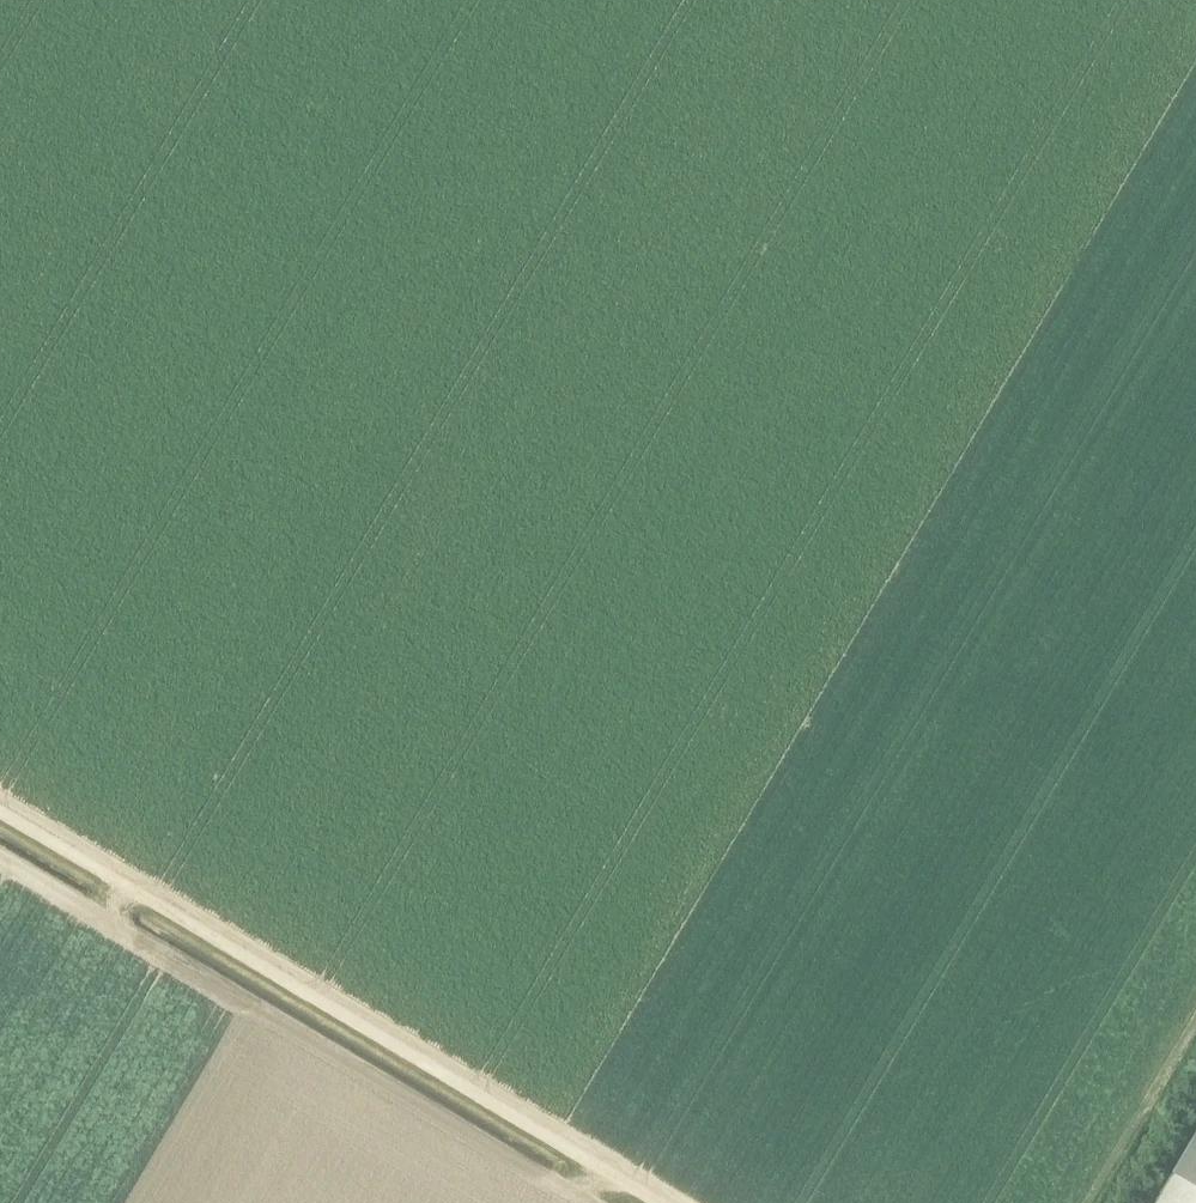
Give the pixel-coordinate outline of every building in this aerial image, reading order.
[(1154,1202),(1195,1202),(1195,1130),(1154,1202)]
